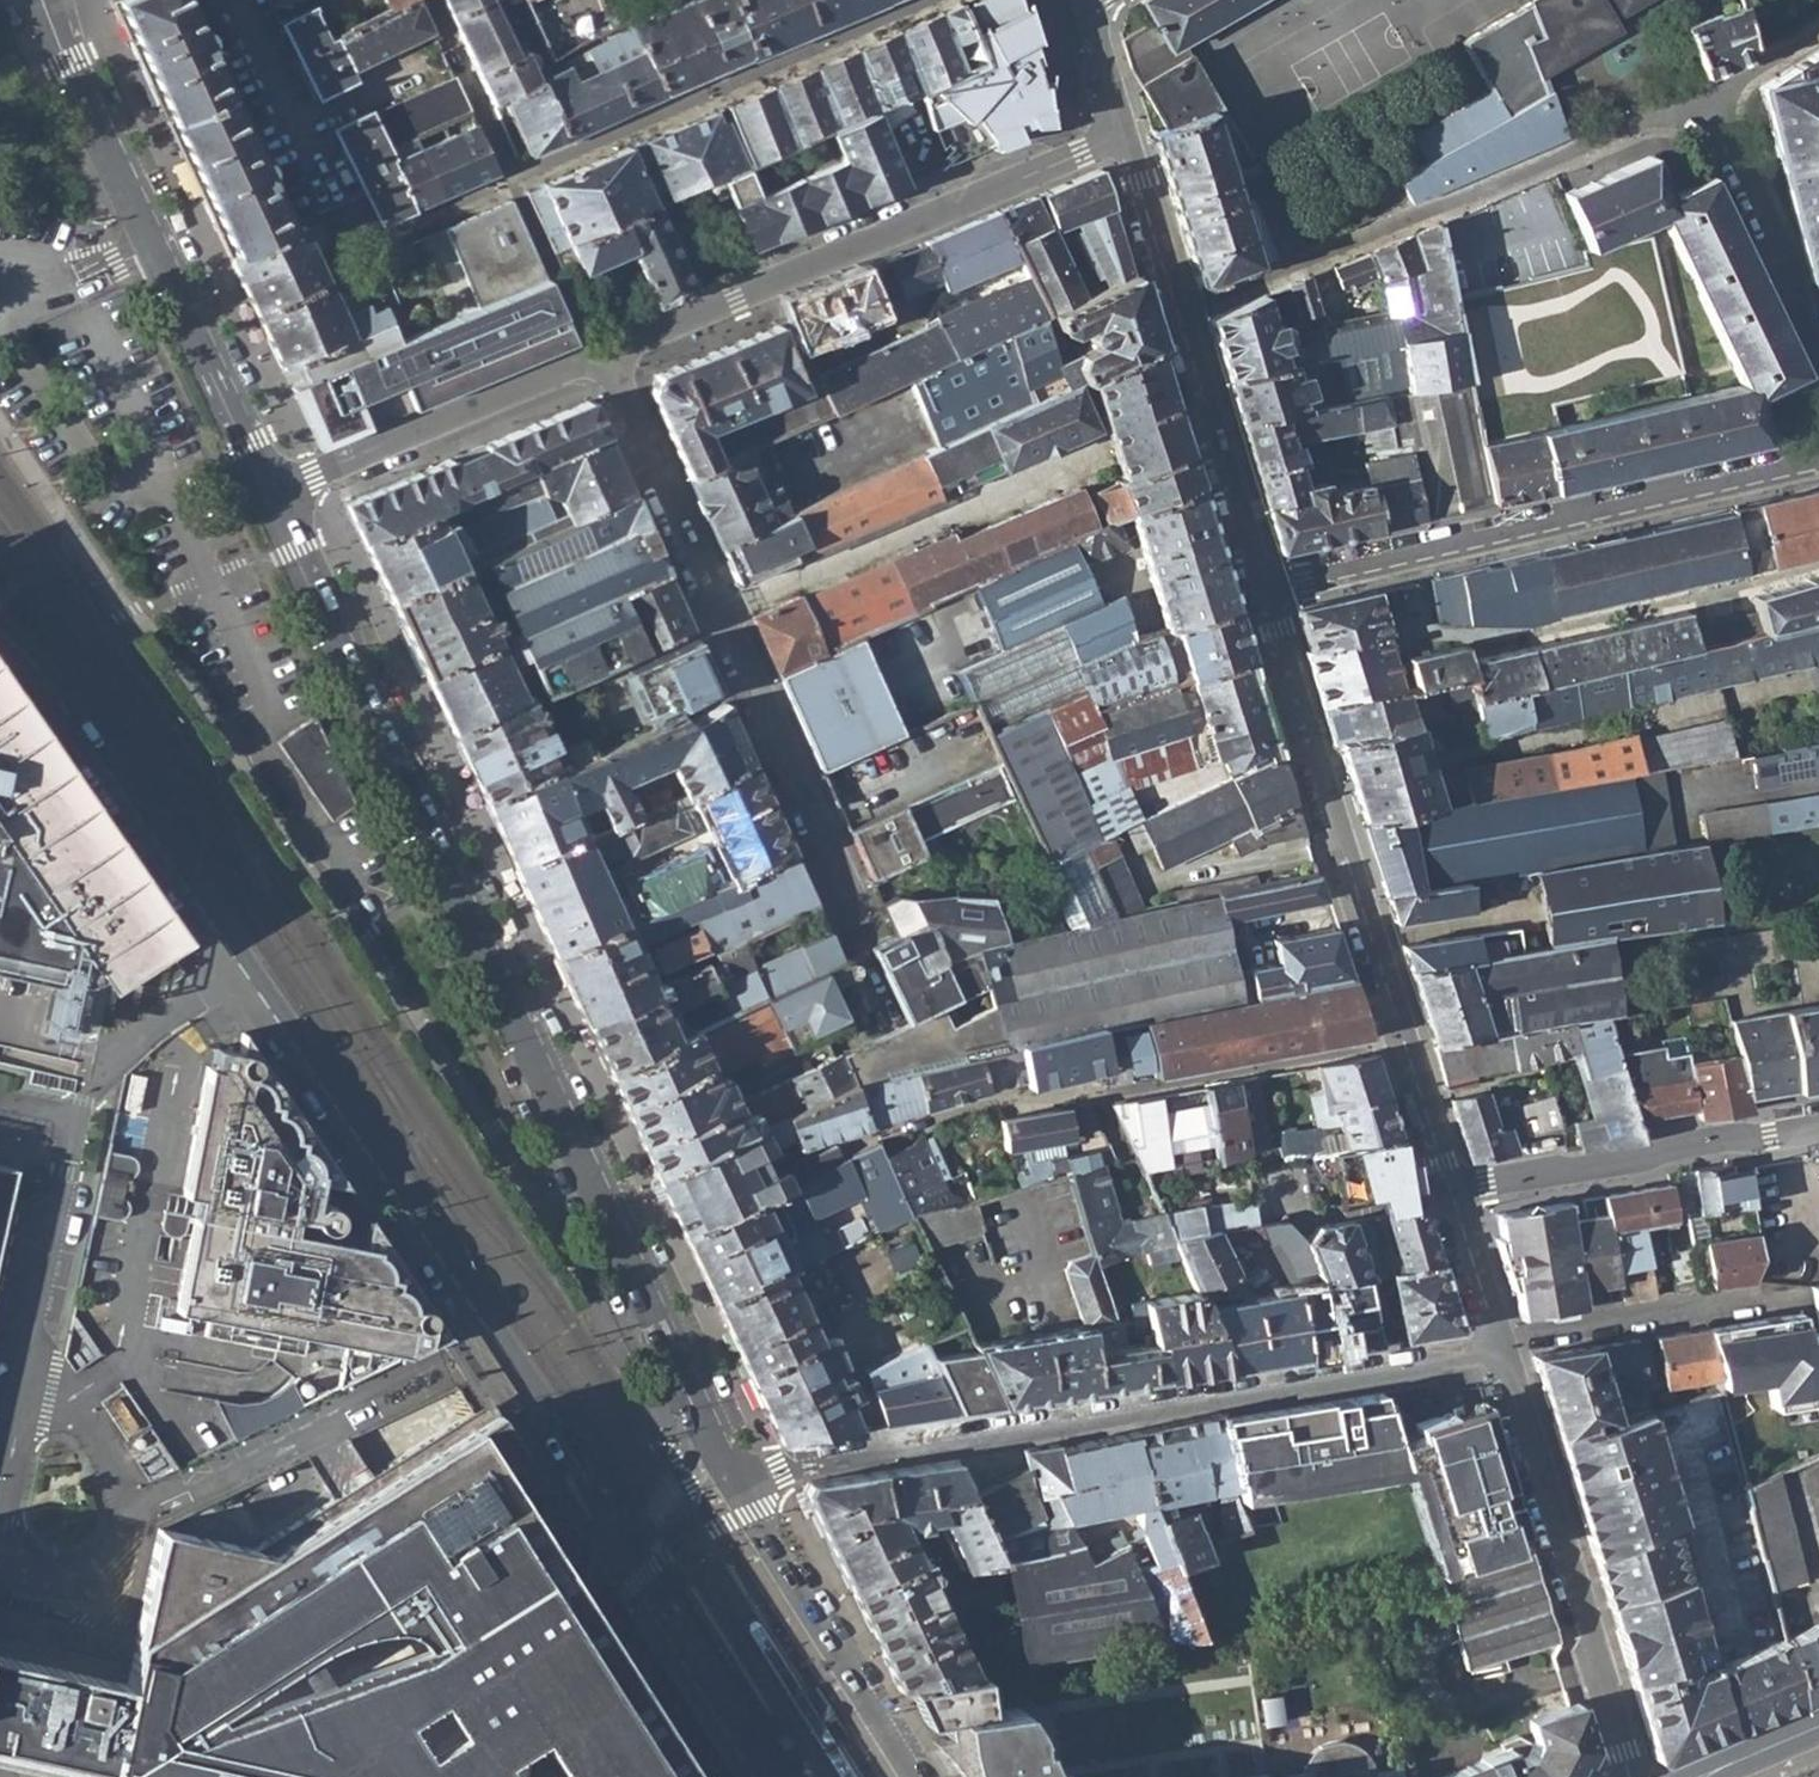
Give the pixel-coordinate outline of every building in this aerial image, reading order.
[(229,259),(289,232),(262,173),(263,167),(261,162),(259,159),(254,156),(202,43),(203,38),(202,33),(200,29),(193,24),(182,0),(114,0),(110,2),(229,259)] [(417,0),(408,0),(390,9),(376,15),(337,35),(354,69),(432,31),(417,0)] [(390,9),(408,0),(386,0),(390,9)] [(503,97),(536,80),(535,78),(530,69),(542,63),(538,55),(534,57),(532,52),(526,49),(513,51),(489,0),(443,0),(492,103),(503,97)] [(550,58),(619,25),(607,0),(524,0),(550,58)] [(634,28),(664,94),(887,0),(684,0),(631,22),(634,28)] [(922,90),(930,125),(932,124),(941,146),(947,142),(952,147),(943,155),(950,162),(1020,136),(1018,129),(1030,124),(1034,127),(1051,126),(1048,97),(1050,77),(1037,76),(1029,71),(1033,58),(1043,55),(1038,38),(1032,40),(1023,10),(1029,7),(1026,0),(992,0),(979,6),(965,12),(985,62),(922,90)] [(1165,130),(1210,112),(1220,108),(1181,42),(1254,0),(1140,0),(1153,22),(1122,40),(1130,66),(1165,130)] [(1490,90),(1411,136),(1425,161),(1396,178),(1410,202),(1567,137),(1542,71),(1617,28),(1613,19),(1646,0),(1533,0),(1463,42),(1490,90)] [(1742,7),(1744,16),(1773,0),(1740,0),(1742,7)] [(962,3),(856,50),(881,107),(909,95),(922,90),(985,62),(965,12),(962,3)] [(354,69),(337,35),(329,39),(313,7),(296,15),(281,22),(318,98),(354,80),(349,70),(354,69)] [(1029,7),(1023,10),(1032,40),(1038,38),(1029,7)] [(1756,57),(1755,54),(1754,55),(1744,16),(1742,7),(1713,15),(1685,27),(1706,78),(1756,57)] [(539,78),(535,78),(536,80),(503,97),(528,153),(664,94),(634,28),(565,61),(566,64),(539,78)] [(1768,80),(1761,85),(1780,161),(1818,151),(1818,48),(1768,80)] [(856,50),(814,68),(839,125),(875,110),(881,107),(856,50)] [(1029,71),(1037,76),(1033,58),(1029,71)] [(814,68),(772,87),(797,144),(827,130),(839,125),(814,68)] [(330,245),(415,208),(391,161),(392,160),(388,150),(406,141),(419,135),(422,134),(438,126),(454,119),(470,112),(454,77),(372,115),(370,110),(333,129),(364,192),(316,214),(318,219),(330,245)] [(772,87),(728,107),(752,164),(797,144),(772,87)] [(881,107),(875,110),(883,128),(893,124),(914,106),(909,95),(881,107)] [(840,162),(756,199),(743,168),(741,168),(726,175),(721,177),(753,247),(899,185),(907,182),(883,128),(875,110),(839,125),(827,130),(840,162)] [(498,172),(470,112),(454,119),(438,126),(422,134),(419,135),(426,149),(422,151),(442,196),(498,172)] [(715,112),(644,141),(670,200),(696,189),(721,177),(726,175),(741,168),(715,112)] [(1232,182),(1210,112),(1165,130),(1151,136),(1196,282),(1205,286),(1258,264),(1238,203),(1249,200),(1251,206),(1248,208),(1266,261),(1280,256),(1256,194),(1271,189),(1261,171),(1232,182)] [(426,149),(419,135),(406,141),(388,150),(392,160),(391,161),(415,208),(442,196),(422,151),(426,149)] [(644,141),(628,147),(655,206),(656,206),(670,200),(644,141)] [(526,191),(554,253),(570,245),(655,206),(628,147),(526,191)] [(1806,269),(1818,266),(1818,151),(1780,161),(1806,269)] [(1535,432),(1548,489),(1765,440),(1754,395),(1803,374),(1708,175),(1666,195),(1649,156),(1563,193),(1580,249),(1661,214),(1742,384),(1535,432)] [(1033,195),(997,210),(1020,257),(1029,276),(1047,313),(1132,274),(1099,168),(1041,191),(1054,227),(1073,221),(1077,226),(1069,230),(1090,268),(1073,278),(1033,195)] [(1305,245),(1271,189),(1256,194),(1280,256),(1305,245)] [(390,343),(304,379),(308,390),(301,393),(324,446),(574,342),(511,199),(444,228),(477,306),(399,340),(390,343)] [(656,206),(655,206),(570,245),(579,269),(630,248),(656,307),(694,291),(656,206)] [(944,284),(927,324),(937,319),(954,356),(1007,331),(1047,313),(1029,276),(951,310),(944,294),(949,292),(947,287),(1020,257),(997,210),(925,240),(941,278),(944,284)] [(1437,223),(1367,251),(1374,273),(1381,270),(1390,314),(1397,312),(1403,342),(1457,330),(1450,297),(1446,274),(1437,223)] [(246,293),(281,368),(296,361),(353,336),(390,319),(384,306),(346,322),(338,304),(344,302),(341,296),(335,298),(330,288),(349,279),(340,262),(321,269),(317,261),(314,253),(302,226),(289,232),(229,259),(246,293)] [(802,337),(861,312),(865,310),(867,315),(873,313),(871,307),(941,278),(925,240),(785,299),(792,317),(794,317),(802,337)] [(1336,356),(1399,343),(1403,342),(1397,312),(1390,314),(1381,270),(1374,273),(1367,251),(1309,276),(1330,357),(1336,356)] [(1047,313),(1007,331),(1024,385),(1055,370),(1056,370),(1065,388),(1077,383),(1090,376),(1154,346),(1132,274),(1047,313)] [(1296,336),(1293,346),(1298,364),(1315,360),(1320,359),(1330,357),(1309,276),(1279,287),(1288,317),(1293,323),(1300,321),(1303,334),(1296,336)] [(1208,316),(1226,378),(1285,367),(1280,349),(1286,348),(1285,343),(1290,336),(1286,325),(1280,322),(1273,325),(1263,294),(1208,316)] [(802,337),(794,317),(792,317),(656,373),(649,390),(688,475),(740,453),(834,412),(818,374),(802,337)] [(296,361),(304,379),(390,343),(399,340),(390,319),(353,336),(296,361)] [(926,324),(818,374),(834,412),(907,378),(954,356),(937,319),(927,324),(926,324)] [(1352,399),(1358,427),(1362,427),(1387,422),(1390,435),(1392,447),(1403,445),(1405,454),(1405,456),(1408,455),(1421,518),(1493,502),(1478,429),(1457,330),(1403,342),(1399,343),(1407,388),(1352,399)] [(938,445),(984,424),(1033,403),(1024,385),(1007,331),(954,356),(907,378),(938,445)] [(1093,490),(1107,523),(1115,519),(1130,513),(1196,482),(1177,420),(1154,346),(1090,376),(1097,395),(1095,396),(1097,403),(1099,402),(1113,446),(1123,477),(1093,490)] [(1293,346),(1286,348),(1280,349),(1285,367),(1298,364),(1293,346)] [(1347,402),(1336,356),(1330,357),(1320,359),(1328,391),(1310,395),(1304,375),(1318,372),(1315,360),(1298,364),(1285,367),(1226,378),(1239,423),(1347,402)] [(1098,429),(1077,383),(1065,388),(1033,403),(984,424),(1004,470),(1098,429)] [(588,401),(432,465),(444,495),(448,504),(605,437),(605,435),(588,401)] [(1239,423),(1264,506),(1304,497),(1302,487),(1303,486),(1296,466),(1303,465),(1296,443),(1290,445),(1289,440),(1334,433),(1352,430),(1352,429),(1347,402),(1239,423)] [(1364,439),(1390,435),(1387,422),(1362,427),(1364,439)] [(1478,429),(1493,502),(1548,489),(1535,432),(1505,437),(1502,424),(1478,429)] [(1354,441),(1364,439),(1362,427),(1358,427),(1358,428),(1352,429),(1352,430),(1354,441)] [(1334,433),(1338,457),(1351,454),(1356,448),(1354,441),(1352,430),(1334,433)] [(605,437),(448,504),(437,509),(443,524),(452,520),(459,536),(451,540),(464,569),(485,560),(634,497),(606,435),(605,435),(605,437)] [(1366,452),(1392,447),(1390,435),(1364,439),(1366,452)] [(759,494),(740,453),(688,475),(720,544),(785,515),(772,488),(759,494)] [(920,454),(785,515),(720,544),(734,575),(806,543),(810,552),(841,539),(939,497),(920,454)] [(1369,482),(1379,528),(1421,518),(1408,455),(1405,456),(1405,454),(1364,463),(1368,483),(1369,482)] [(353,521),(362,540),(437,509),(448,504),(444,495),(432,465),(344,501),(353,521)] [(1264,506),(1278,552),(1329,540),(1379,528),(1369,482),(1368,483),(1331,491),(1329,480),(1303,486),(1302,487),(1304,497),(1264,506)] [(1235,606),(1196,482),(1130,513),(1166,629),(1175,626),(1235,606)] [(1080,488),(1056,498),(1073,539),(1076,538),(1097,528),(1080,488)] [(1744,572),(1773,565),(1817,553),(1818,553),(1818,488),(1759,502),(1740,506),(1730,509),(1600,538),(1543,552),(1457,571),(1429,578),(1437,623),(1468,624),(1523,625),(1557,617),(1744,572)] [(634,497),(485,560),(495,583),(497,587),(517,630),(496,639),(502,652),(518,661),(528,656),(538,679),(546,697),(647,650),(632,620),(617,592),(666,570),(634,497)] [(1056,498),(987,527),(1005,570),(1070,540),(1073,539),(1056,498)] [(437,509),(362,540),(377,570),(391,600),(464,569),(451,540),(459,536),(452,520),(443,524),(437,509)] [(1107,523),(1097,528),(1076,538),(1086,561),(1125,544),(1115,519),(1107,523)] [(825,651),(860,635),(977,582),(1005,570),(987,527),(803,604),(825,651)] [(977,582),(1003,650),(959,670),(989,735),(1085,688),(1074,664),(1153,633),(1141,590),(1101,605),(1070,540),(1005,570),(977,582)] [(424,671),(496,639),(491,630),(499,626),(491,609),(486,606),(481,608),(474,593),(495,583),(485,560),(464,569),(391,600),(422,665),(424,671)] [(692,628),(666,570),(617,592),(632,620),(643,615),(657,645),(692,628)] [(1723,622),(1728,639),(1818,618),(1818,575),(1754,594),(1759,613),(1723,622)] [(1306,642),(1308,650),(1309,653),(1388,635),(1385,624),(1383,615),(1419,607),(1413,581),(1295,609),(1306,642)] [(779,673),(825,651),(803,604),(799,595),(753,616),(779,673)] [(1251,661),(1235,606),(1175,626),(1183,654),(1164,660),(1155,632),(1153,633),(1074,664),(1085,688),(1095,710),(1172,686),(1191,680),(1251,661)] [(1685,610),(1527,647),(1536,684),(1618,665),(1694,647),(1709,643),(1728,639),(1723,622),(1689,629),(1685,610)] [(1728,639),(1709,643),(1719,684),(1818,659),(1818,618),(1728,639)] [(779,673),(823,771),(905,734),(860,635),(825,651),(779,673)] [(1305,651),(1323,710),(1403,691),(1388,635),(1309,653),(1308,650),(1305,651)] [(696,636),(628,669),(631,676),(700,644),(696,636)] [(487,715),(522,699),(524,704),(532,701),(528,692),(522,695),(519,689),(538,679),(528,656),(518,661),(502,652),(496,639),(424,671),(454,733),(488,717),(487,715)] [(1482,739),(1627,704),(1719,684),(1709,643),(1694,647),(1618,665),(1536,684),(1475,698),(1479,728),(1482,739)] [(713,674),(700,644),(631,676),(653,728),(681,715),(678,709),(677,706),(719,687),(713,674)] [(1464,646),(1407,659),(1415,689),(1469,676),(1475,698),(1536,684),(1527,647),(1468,661),(1464,646)] [(1273,731),(1251,661),(1191,680),(1216,757),(1253,740),(1273,731)] [(1425,764),(1415,727),(1424,725),(1419,708),(1429,706),(1433,723),(1453,719),(1450,706),(1457,704),(1464,731),(1479,728),(1475,698),(1469,676),(1415,689),(1403,691),(1323,710),(1334,746),(1338,745),(1349,780),(1362,821),(1578,783),(1571,749),(1462,769),(1466,789),(1434,794),(1425,764)] [(6,734),(13,737),(19,740),(24,744),(28,748),(29,749),(31,752),(36,761),(38,767),(39,773),(39,774),(39,780),(39,782),(38,785),(37,788),(36,790),(34,797),(56,782),(152,922),(90,964),(78,961),(74,978),(88,979),(101,974),(170,927),(0,678),(0,733),(6,734)] [(1199,764),(1172,686),(1095,710),(1085,688),(989,735),(1000,759),(1018,797),(1049,863),(1084,847),(1101,839),(1070,776),(1037,790),(1026,761),(1100,721),(1128,794),(1199,764)] [(726,702),(720,689),(678,709),(681,715),(683,719),(684,722),(726,702)] [(457,740),(486,803),(598,755),(589,737),(557,751),(542,719),(546,717),(541,707),(536,710),(535,706),(532,701),(524,704),(522,699),(487,715),(488,717),(454,733),(457,740)] [(502,836),(517,870),(639,815),(626,788),(620,782),(669,760),(687,794),(696,789),(753,763),(726,702),(684,722),(683,719),(681,715),(653,728),(598,755),(486,803),(502,836)] [(1433,723),(1429,706),(1419,708),(1424,725),(1433,723)] [(312,711),(277,735),(328,816),(352,799),(312,711)] [(1634,734),(1573,749),(1571,749),(1578,783),(1628,775),(1659,770),(1735,756),(1727,718),(1635,740),(1634,734)] [(1280,755),(1273,731),(1253,740),(1262,744),(1270,760),(1280,755)] [(58,962),(59,957),(78,961),(90,964),(152,922),(56,782),(34,797),(36,790),(37,788),(38,785),(39,782),(39,780),(39,774),(39,773),(38,767),(36,761),(31,752),(29,749),(28,748),(24,744),(19,740),(13,737),(6,734),(1,734),(0,733),(0,949),(58,962)] [(1818,773),(1818,740),(1780,748),(1785,779),(1818,773)] [(1785,781),(1785,779),(1780,748),(1748,754),(1754,787),(1785,781)] [(1304,832),(1280,755),(1270,760),(1207,789),(1127,826),(1134,842),(1147,837),(1162,867),(1229,836),(1238,853),(1261,842),(1304,832)] [(921,842),(1018,797),(1000,759),(849,827),(872,880),(927,854),(921,842)] [(793,849),(753,763),(696,789),(703,802),(732,862),(738,874),(766,860),(793,849)] [(1672,848),(1659,770),(1628,775),(1642,853),(1672,848)] [(1362,821),(1385,896),(1491,878),(1537,871),(1642,853),(1628,775),(1578,783),(1362,821)] [(675,799),(682,812),(703,802),(696,789),(687,794),(675,799)] [(1818,824),(1818,795),(1789,800),(1793,828),(1818,824)] [(534,907),(557,956),(716,883),(701,852),(631,884),(633,889),(626,892),(620,909),(603,875),(606,874),(602,866),(599,867),(594,855),(603,852),(612,858),(622,853),(626,860),(690,831),(682,812),(675,799),(639,815),(517,870),(534,907)] [(1700,813),(1705,843),(1768,832),(1764,804),(1700,813)] [(1110,835),(1101,839),(1084,847),(1093,866),(1119,855),(1110,835)] [(1537,871),(1550,948),(1608,939),(1716,922),(1701,844),(1672,848),(1642,853),(1537,871)] [(1049,863),(1042,867),(1068,927),(1114,916),(1093,866),(1084,847),(1049,863)] [(716,883),(725,879),(719,868),(709,848),(701,852),(716,883)] [(818,905),(793,849),(766,860),(792,917),(818,905)] [(1143,909),(1119,855),(1093,866),(1114,916),(1121,915),(1121,913),(1143,909)] [(568,980),(581,1008),(651,979),(650,977),(708,951),(713,952),(712,954),(792,917),(766,860),(738,874),(725,879),(716,883),(557,956),(568,980)] [(725,879),(738,874),(732,862),(719,868),(725,879)] [(1317,873),(1257,885),(1216,894),(1222,920),(1325,899),(1317,873)] [(1173,892),(1178,902),(1216,894),(1257,885),(1255,874),(1173,892)] [(1385,896),(1395,923),(1471,912),(1468,893),(1492,890),(1491,878),(1385,896)] [(1178,902),(1143,909),(1121,913),(1121,915),(1114,916),(1068,927),(1016,939),(1007,941),(977,947),(988,984),(994,1006),(1007,1049),(1019,1046),(1099,1029),(1144,1020),(1238,1001),(1232,973),(1228,951),(1222,920),(1216,894),(1178,902)] [(902,931),(922,971),(977,947),(1007,941),(1004,930),(1013,927),(1003,898),(953,896),(914,899),(897,897),(883,904),(897,934),(902,931)] [(585,1017),(609,1071),(765,996),(824,968),(843,959),(818,905),(792,917),(712,954),(708,960),(654,985),(657,992),(622,1007),(619,1001),(585,1017)] [(1016,939),(1013,927),(1004,930),(1007,941),(1016,939)] [(1279,964),(1232,973),(1238,1001),(1350,979),(1334,928),(1275,939),(1279,964)] [(1402,946),(1410,972),(1522,952),(1518,928),(1402,946)] [(1736,1054),(1747,1098),(1818,1086),(1818,937),(1780,944),(1778,929),(1680,944),(1690,1003),(1722,997),(1736,1054)] [(902,931),(897,934),(872,945),(908,1022),(841,1054),(855,1084),(913,1071),(976,1056),(1007,1049),(994,1006),(957,1024),(947,1003),(988,984),(977,947),(922,971),(902,931)] [(1410,972),(1433,1045),(1487,1036),(1475,998),(1509,992),(1515,1031),(1604,1016),(1620,1014),(1608,939),(1550,948),(1529,951),(1522,952),(1410,972)] [(56,974),(58,962),(0,949),(0,962),(56,974)] [(56,974),(44,1039),(62,1043),(67,1016),(74,978),(78,961),(59,957),(58,962),(56,974)] [(824,968),(765,996),(791,1051),(824,1036),(850,1023),(824,968)] [(581,1008),(585,1017),(619,1001),(622,1007),(657,992),(654,985),(651,979),(581,1008)] [(1353,990),(1350,979),(1238,1001),(1144,1020),(1152,1065),(1153,1076),(1369,1038),(1360,1010),(1353,990)] [(1515,1031),(1509,992),(1475,998),(1487,1036),(1515,1031)] [(628,1112),(656,1173),(747,1134),(855,1084),(841,1054),(747,1098),(754,1113),(736,1121),(733,1114),(741,1110),(726,1076),(718,1080),(714,1073),(748,1066),(791,1051),(765,996),(609,1071),(628,1112)] [(1623,1013),(1620,1014),(1604,1016),(1614,1050),(1632,1044),(1623,1013)] [(1615,1054),(1614,1050),(1604,1016),(1515,1031),(1487,1036),(1433,1045),(1447,1089),(1477,1084),(1475,1071),(1515,1064),(1516,1069),(1579,1049),(1602,1123),(1634,1118),(1615,1054)] [(1152,1065),(1144,1020),(1099,1029),(1107,1067),(1098,1069),(1098,1071),(1101,1081),(1132,1078),(1130,1070),(1152,1065)] [(335,1385),(444,1329),(367,1215),(361,1245),(285,1230),(289,1212),(313,1216),(315,1222),(319,1225),(325,1225),(330,1224),(333,1222),(335,1219),(336,1214),(335,1210),(334,1206),(329,1203),(325,1201),(319,1203),(314,1205),(309,1205),(315,1176),(344,1183),(238,1029),(238,1047),(216,1044),(211,1062),(205,1063),(183,1191),(196,1194),(193,1212),(175,1310),(208,1315),(204,1334),(301,1352),(305,1332),(343,1341),(335,1385)] [(1028,1087),(1098,1071),(1098,1069),(1107,1067),(1099,1029),(1019,1046),(1028,1079),(1026,1079),(1028,1087)] [(1682,1041),(1662,1044),(1664,1056),(1684,1051),(1682,1041)] [(1662,1044),(1615,1054),(1634,1118),(1636,1117),(1696,1108),(1697,1107),(1688,1061),(1686,1062),(1684,1051),(1664,1056),(1662,1044)] [(986,1089),(1026,1079),(1028,1079),(1019,1046),(1007,1049),(976,1056),(986,1089)] [(1339,1125),(1328,1127),(1329,1136),(1341,1134),(1343,1147),(1401,1138),(1400,1137),(1374,1054),(1316,1065),(1327,1117),(1337,1115),(1339,1125)] [(1736,1054),(1688,1061),(1697,1107),(1696,1108),(1698,1119),(1751,1110),(1747,1098),(1736,1054)] [(924,1109),(986,1089),(976,1056),(913,1071),(924,1109)] [(686,1236),(798,1182),(842,1160),(835,1145),(769,1175),(758,1180),(754,1172),(752,1169),(750,1165),(747,1158),(758,1152),(794,1135),(798,1148),(924,1109),(913,1071),(855,1084),(747,1134),(656,1173),(658,1176),(669,1201),(672,1207),(676,1214),(686,1236)] [(1256,1076),(1235,1079),(1244,1128),(1264,1125),(1256,1076)] [(1216,1160),(1245,1153),(1248,1153),(1244,1128),(1235,1079),(1205,1085),(1208,1100),(1214,1141),(1216,1160)] [(1450,1099),(1469,1158),(1513,1149),(1510,1139),(1561,1130),(1553,1095),(1491,1114),(1484,1093),(1450,1099)] [(1158,1094),(1111,1102),(1110,1105),(1141,1169),(1167,1164),(1165,1150),(1178,1148),(1196,1144),(1214,1141),(1208,1100),(1161,1109),(1158,1094)] [(1082,1105),(1087,1115),(1093,1112),(1089,1103),(1082,1105)] [(1006,1147),(1011,1148),(1015,1166),(1020,1186),(1068,1174),(1101,1165),(1116,1161),(1109,1146),(1029,1163),(1026,1145),(1072,1137),(1067,1107),(1001,1119),(1006,1147)] [(1634,1118),(1602,1123),(1602,1124),(1577,1131),(1582,1152),(1643,1142),(1636,1117),(1634,1118)] [(1328,1127),(1317,1129),(1318,1137),(1329,1136),(1328,1127)] [(1295,1132),(1299,1154),(1303,1154),(1321,1151),(1318,1137),(1317,1129),(1295,1132)] [(932,1134),(924,1138),(940,1176),(948,1173),(932,1134)] [(924,1138),(886,1156),(913,1214),(953,1206),(953,1207),(962,1205),(967,1203),(946,1191),(940,1176),(924,1138)] [(1321,1151),(1303,1154),(1311,1199),(1312,1203),(1315,1205),(1318,1206),(1336,1202),(1334,1195),(1342,1194),(1343,1202),(1380,1195),(1418,1188),(1409,1163),(1401,1138),(1343,1147),(1321,1151)] [(104,1171),(121,1175),(122,1175),(133,1167),(134,1152),(126,1144),(110,1141),(104,1171)] [(798,1182),(686,1236),(702,1270),(718,1303),(790,1271),(823,1256),(869,1234),(861,1215),(831,1229),(822,1210),(861,1192),(879,1230),(913,1214),(886,1156),(880,1141),(842,1160),(798,1182)] [(1196,1144),(1178,1148),(1183,1173),(1200,1169),(1196,1144)] [(764,1164),(761,1160),(758,1152),(747,1158),(750,1165),(752,1169),(754,1172),(758,1180),(769,1175),(765,1167),(764,1164)] [(1713,1165),(1692,1168),(1680,1170),(1683,1192),(1696,1190),(1700,1213),(1704,1213),(1720,1210),(1737,1208),(1753,1205),(1750,1192),(1747,1171),(1729,1174),(1728,1163),(1713,1165)] [(1120,1224),(1101,1165),(1068,1174),(1088,1235),(1093,1251),(1097,1263),(1119,1256),(1142,1249),(1174,1240),(1173,1238),(1162,1214),(1161,1212),(1120,1224)] [(669,1201),(658,1176),(653,1178),(652,1185),(659,1200),(665,1203),(669,1201)] [(1670,1183),(1602,1196),(1606,1213),(1609,1230),(1642,1225),(1667,1221),(1677,1219),(1670,1183)] [(96,1211),(115,1215),(116,1215),(125,1208),(126,1199),(124,1194),(120,1190),(101,1187),(96,1211)] [(183,1191),(168,1188),(165,1206),(189,1211),(193,1212),(196,1194),(183,1191)] [(1385,1214),(1424,1207),(1421,1198),(1418,1188),(1380,1195),(1383,1205),(1385,1214)] [(1586,1217),(1571,1219),(1568,1202),(1498,1215),(1502,1235),(1496,1235),(1514,1288),(1517,1287),(1522,1316),(1585,1306),(1582,1289),(1619,1283),(1617,1272),(1609,1230),(1606,1213),(1602,1196),(1583,1199),(1586,1217)] [(1253,1200),(1162,1214),(1173,1238),(1216,1231),(1231,1229),(1258,1224),(1253,1200)] [(953,1207),(953,1206),(913,1214),(930,1249),(982,1232),(973,1201),(967,1203),(962,1205),(953,1207)] [(169,1233),(176,1234),(179,1233),(187,1224),(189,1211),(165,1206),(162,1222),(164,1227),(169,1233)] [(1317,1226),(1305,1239),(1317,1269),(1317,1270),(1324,1283),(1365,1277),(1390,1272),(1441,1264),(1424,1207),(1385,1214),(1371,1216),(1382,1250),(1364,1256),(1350,1220),(1317,1226)] [(1687,1215),(1692,1246),(1710,1243),(1704,1213),(1700,1213),(1687,1215)] [(1286,1221),(1287,1219),(1258,1224),(1267,1236),(1265,1236),(1267,1243),(1272,1241),(1282,1255),(1291,1274),(1317,1269),(1305,1239),(1286,1221)] [(1258,1224),(1231,1229),(1233,1242),(1265,1236),(1267,1236),(1258,1224)] [(1642,1225),(1609,1230),(1617,1272),(1650,1266),(1642,1225)] [(1291,1358),(1349,1348),(1324,1285),(1249,1297),(1216,1231),(1173,1238),(1174,1240),(1190,1276),(1198,1293),(1232,1367),(1291,1358)] [(1716,1286),(1756,1280),(1761,1258),(1758,1236),(1710,1243),(1692,1246),(1693,1250),(1699,1288),(1716,1286)] [(1174,1240),(1142,1249),(1148,1257),(1153,1282),(1190,1276),(1174,1240)] [(1699,1288),(1693,1250),(1673,1252),(1679,1291),(1699,1288)] [(1156,1379),(1165,1378),(1160,1342),(1144,1344),(1144,1342),(1125,1345),(1121,1321),(1117,1322),(1108,1295),(1106,1289),(1097,1263),(1093,1251),(1070,1262),(1065,1270),(1084,1326),(1050,1332),(974,1344),(976,1348),(1002,1404),(1060,1395),(1156,1379)] [(1119,1256),(1097,1263),(1106,1289),(1148,1283),(1144,1264),(1138,1256),(1120,1260),(1119,1256)] [(1461,1327),(1441,1264),(1390,1272),(1404,1340),(1458,1331),(1461,1327)] [(1650,1266),(1617,1272),(1619,1283),(1623,1301),(1656,1295),(1650,1266)] [(735,1340),(751,1377),(823,1343),(822,1341),(790,1271),(718,1303),(735,1340)] [(1379,1344),(1365,1277),(1324,1283),(1324,1285),(1349,1348),(1379,1344)] [(1108,1295),(1117,1322),(1121,1321),(1128,1320),(1129,1320),(1123,1293),(1108,1295)] [(1197,1373),(1232,1367),(1198,1293),(1131,1303),(1134,1319),(1136,1328),(1138,1338),(1143,1337),(1144,1342),(1144,1344),(1160,1342),(1165,1378),(1197,1373)] [(1806,1326),(1805,1320),(1804,1314),(1703,1330),(1705,1337),(1715,1376),(1718,1387),(1771,1379),(1774,1398),(1775,1409),(1818,1402),(1818,1324),(1806,1326)] [(1663,1385),(1715,1376),(1705,1337),(1703,1330),(1654,1337),(1663,1385)] [(761,1397),(770,1416),(841,1384),(839,1377),(848,1372),(845,1367),(848,1365),(836,1335),(822,1341),(823,1343),(751,1377),(761,1397)] [(1636,1340),(1595,1346),(1608,1396),(1645,1390),(1636,1340)] [(956,1413),(957,1412),(931,1356),(927,1345),(867,1372),(885,1424),(956,1413)] [(1531,1355),(1557,1438),(1615,1421),(1608,1396),(1595,1346),(1531,1355)] [(931,1356),(957,1412),(978,1409),(1002,1404),(976,1348),(931,1356)] [(167,1358),(166,1384),(192,1385),(193,1358),(167,1358)] [(852,1379),(841,1384),(770,1416),(782,1443),(786,1446),(863,1433),(861,1428),(850,1402),(860,1397),(852,1379)] [(244,1407),(218,1405),(234,1436),(300,1402),(294,1388),(277,1399),(261,1404),(244,1407)] [(1646,1394),(1649,1411),(1675,1402),(1671,1389),(1646,1394)] [(1240,1426),(1221,1429),(1236,1494),(1291,1485),(1292,1493),(1359,1481),(1357,1474),(1402,1466),(1400,1460),(1399,1456),(1395,1445),(1379,1393),(1325,1402),(1327,1411),(1240,1426)] [(487,1397),(473,1405),(593,1597),(656,1698),(672,1689),(608,1588),(487,1397)] [(1327,1411),(1325,1402),(1238,1416),(1219,1419),(1221,1429),(1240,1426),(1327,1411)] [(249,1548),(156,1528),(128,1657),(127,1660),(122,1684),(0,1657),(0,1746),(111,1770),(278,1662),(294,1652),(319,1640),(345,1631),(365,1627),(385,1624),(404,1623),(421,1626),(435,1629),(449,1634),(462,1641),(474,1650),(487,1663),(499,1677),(507,1690),(513,1703),(518,1720),(520,1732),(521,1748),(521,1754),(516,1776),(727,1776),(672,1689),(656,1698),(593,1597),(473,1405),(372,1469),(353,1482),(334,1493),(249,1548)] [(1417,1438),(1395,1445),(1399,1456),(1400,1460),(1402,1466),(1415,1464),(1448,1571),(1499,1556),(1516,1551),(1511,1535),(1524,1532),(1485,1407),(1459,1415),(1451,1418),(1450,1412),(1413,1424),(1417,1438)] [(175,1429),(190,1458),(226,1439),(210,1410),(175,1429)] [(1557,1438),(1590,1546),(1672,1521),(1679,1519),(1649,1411),(1615,1421),(1557,1438)] [(1175,1423),(1136,1431),(1152,1507),(1172,1557),(1178,1572),(1212,1558),(1199,1525),(1195,1526),(1178,1531),(1172,1513),(1168,1502),(1220,1491),(1223,1503),(1224,1539),(1245,1531),(1238,1501),(1236,1494),(1221,1429),(1219,1419),(1218,1415),(1175,1423)] [(1091,1442),(1060,1449),(1058,1449),(1069,1487),(1054,1491),(1067,1523),(1093,1518),(1094,1523),(1109,1520),(1108,1515),(1137,1508),(1138,1524),(1144,1538),(1126,1546),(1138,1572),(1172,1557),(1152,1507),(1136,1431),(1091,1442)] [(308,1452),(334,1493),(353,1482),(372,1469),(349,1433),(328,1442),(308,1452)] [(1023,1450),(1027,1467),(1034,1498),(1036,1498),(1044,1525),(1015,1530),(988,1534),(1000,1561),(1005,1560),(1079,1544),(1077,1541),(1067,1523),(1054,1491),(1069,1487),(1058,1449),(1060,1449),(1058,1445),(1023,1450)] [(830,1545),(853,1591),(920,1565),(902,1525),(915,1523),(916,1530),(927,1529),(926,1522),(942,1519),(964,1568),(969,1567),(1000,1561),(988,1534),(970,1496),(971,1495),(956,1461),(808,1484),(804,1491),(830,1545)] [(1425,1541),(1435,1575),(1448,1571),(1415,1464),(1402,1466),(1404,1474),(1425,1541)] [(1402,1466),(1357,1474),(1359,1481),(1404,1474),(1402,1466)] [(1006,1478),(971,1495),(970,1496),(988,1534),(1015,1530),(1044,1525),(1036,1498),(1034,1498),(1027,1467),(1006,1478)] [(1745,1489),(1771,1590),(1782,1587),(1806,1580),(1778,1474),(1745,1489)] [(1291,1485),(1236,1494),(1238,1501),(1292,1493),(1291,1485)] [(1172,1513),(1178,1531),(1195,1526),(1190,1509),(1172,1513)] [(1608,1602),(1688,1579),(1672,1521),(1590,1546),(1608,1602)] [(1079,1544),(1089,1562),(1113,1552),(1108,1529),(1077,1541),(1079,1544)] [(1008,1575),(1026,1666),(1168,1643),(1138,1572),(1126,1546),(1113,1552),(1089,1562),(1079,1544),(1005,1560),(1008,1575)] [(1516,1551),(1499,1556),(1448,1571),(1435,1575),(1447,1613),(1466,1673),(1557,1641),(1528,1547),(1516,1551)] [(1186,1640),(1204,1639),(1178,1572),(1172,1557),(1138,1572),(1168,1643),(1186,1640)] [(972,1581),(1008,1575),(1005,1560),(1000,1561),(969,1567),(972,1581)] [(911,1690),(975,1677),(931,1582),(935,1574),(931,1575),(927,1562),(920,1565),(853,1591),(880,1650),(900,1693),(905,1692),(911,1690)] [(1632,1682),(1690,1667),(1685,1647),(1704,1641),(1695,1608),(1692,1594),(1688,1579),(1608,1602),(1612,1617),(1616,1630),(1632,1682)] [(111,1770),(141,1776),(516,1776),(521,1754),(521,1748),(520,1732),(518,1720),(513,1703),(507,1690),(499,1677),(487,1663),(474,1650),(462,1641),(449,1634),(435,1629),(421,1626),(404,1623),(385,1624),(365,1627),(345,1631),(319,1640),(294,1652),(278,1662),(111,1770)] [(1784,1640),(1801,1701),(1818,1693),(1818,1625),(1784,1640)] [(122,1684),(127,1660),(0,1631),(0,1657),(122,1684)] [(1716,1667),(1734,1729),(1801,1701),(1784,1640),(1721,1666),(1716,1667)] [(1734,1729),(1716,1667),(1721,1666),(1718,1658),(1690,1667),(1632,1682),(1655,1758),(1660,1761),(1728,1732),(1734,1729)] [(1051,1768),(1032,1721),(1020,1706),(989,1712),(982,1676),(975,1677),(911,1690),(927,1723),(943,1720),(959,1718),(965,1751),(969,1766),(972,1776),(1052,1776),(1051,1768)] [(845,1749),(853,1744),(838,1720),(820,1693),(813,1698),(845,1749)] [(1465,1776),(1571,1776),(1588,1743),(1579,1711),(1568,1705),(1537,1718),(1532,1730),(1538,1743),(1536,1747),(1521,1745),(1502,1752),(1505,1759),(1465,1776)] [(774,1716),(767,1721),(782,1746),(799,1773),(807,1768),(774,1716)] [(945,1734),(928,1738),(960,1774),(962,1776),(972,1776),(969,1766),(965,1751),(959,1718),(943,1720),(945,1734)] [(1376,1769),(1368,1753),(1354,1744),(1339,1742),(1330,1743),(1317,1750),(1310,1759),(1305,1773),(1281,1776),(1377,1776),(1376,1769)]
